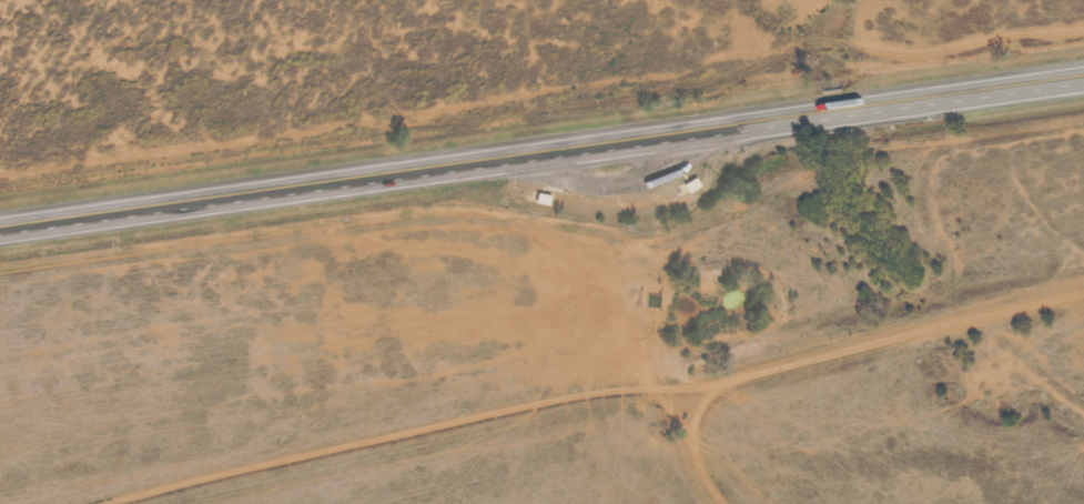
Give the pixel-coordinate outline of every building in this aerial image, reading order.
[(686,193),(699,185),(693,175),(680,183),(686,193)] [(533,202),(546,205),(548,194),(535,192),(533,202)] [(647,306),(648,292),(661,293),(660,308),(647,306)]
